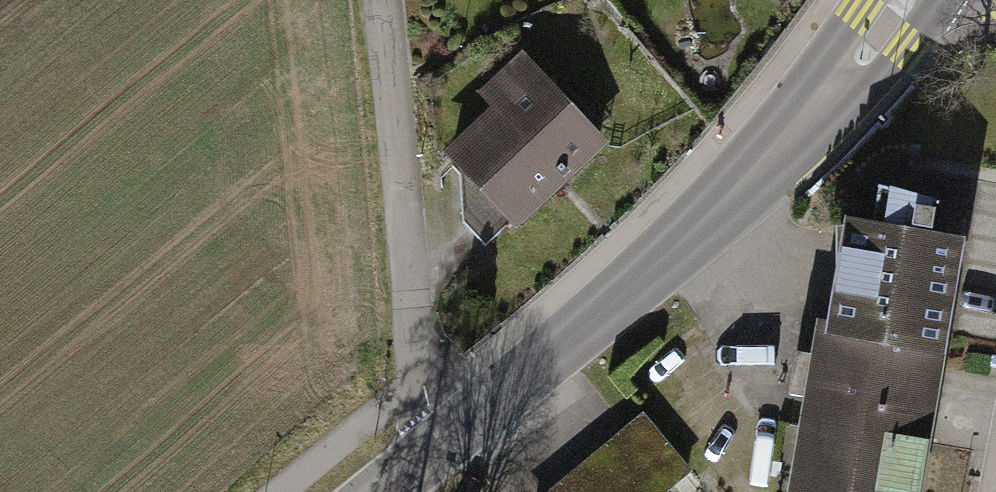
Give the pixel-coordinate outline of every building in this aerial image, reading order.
[(535,72),(452,152),(458,158),(451,166),(459,173),(462,222),(486,245),(599,139),(535,72)] [(852,221),(835,327),(937,345),(956,238),(915,232),(917,224),(932,227),(935,207),(930,206),(932,198),(880,184),(873,224),(852,221)] [(937,345),(835,327),(826,326),(798,491),(914,491),(939,345),(937,345)] [(603,454),(636,491),(659,491),(688,469),(645,419),(603,454)] [(558,491),(636,491),(603,454),(558,491)]
